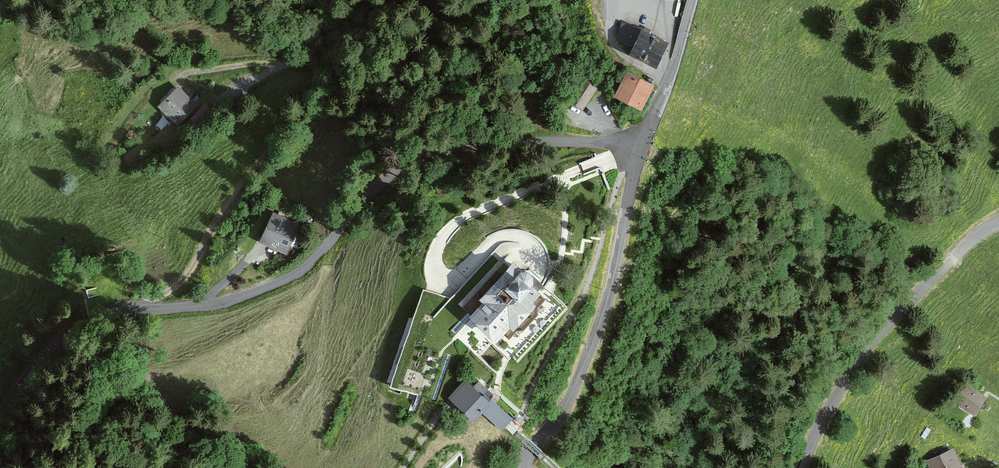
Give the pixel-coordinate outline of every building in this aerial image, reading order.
[(625,42),(632,24),(621,21),(615,38),(625,42)] [(637,31),(624,56),(652,70),(665,45),(637,31)] [(646,86),(623,75),(612,99),(635,110),(646,86)] [(582,80),(569,99),(581,108),(595,89),(582,80)] [(197,106),(177,86),(158,106),(178,125),(197,106)] [(259,241),(285,253),(299,222),(273,211),(259,241)] [(422,288),(389,384),(422,394),(433,398),(446,354),(440,352),(474,318),(519,359),(566,307),(547,290),(510,256),(502,266),(466,304),(437,295),(422,288)] [(480,408),(489,398),(467,378),(450,397),(472,417),(480,408)] [(968,385),(957,403),(975,414),(986,396),(968,385)] [(489,398),(480,408),(502,429),(513,416),(491,396),(489,398)] [(925,460),(928,467),(960,467),(951,448),(925,460)]
